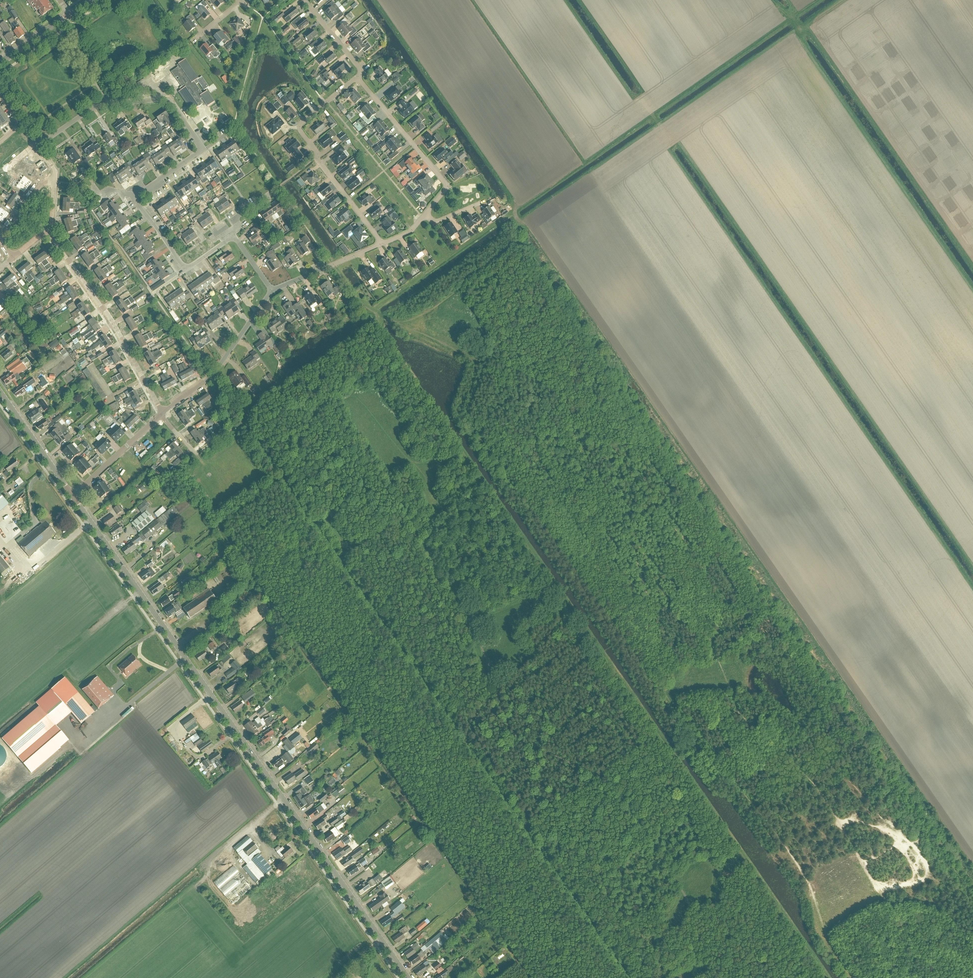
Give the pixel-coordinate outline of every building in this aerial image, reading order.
[(42,17),(53,9),(47,0),(27,0),(33,9),(34,8),(37,12),(38,11),(39,13),(42,17)] [(203,7),(198,11),(205,19),(210,15),(204,8),(207,5),(204,1),(201,4),(203,7)] [(325,13),(328,17),(335,11),(333,9),(337,7),(333,1),(328,5),(330,9),(325,13)] [(286,14),(284,16),(283,17),(287,23),(291,20),(291,19),(299,13),(294,7),(286,14)] [(340,10),(338,8),(335,11),(328,17),(331,21),(337,16),(339,19),(344,15),(340,10)] [(9,14),(14,21),(18,18),(13,11),(9,14)] [(184,25),(189,32),(195,28),(191,22),(194,20),(190,15),(187,18),(186,20),(188,22),(184,25)] [(298,28),(301,31),(309,24),(307,22),(307,21),(306,20),(305,20),(305,19),(303,21),(299,17),(291,24),(296,30),(298,28)] [(231,27),(231,26),(236,33),(242,28),(244,31),(250,27),(245,21),(243,24),(238,18),(232,23),(232,22),(229,24),(231,27)] [(0,25),(0,26),(5,33),(6,33),(9,31),(9,30),(4,22),(0,25)] [(15,31),(14,32),(19,39),(25,35),(16,22),(11,25),(15,31)] [(338,29),(341,33),(349,27),(346,23),(338,29)] [(341,33),(345,38),(349,34),(351,37),(357,32),(353,28),(351,29),(349,27),(341,33)] [(308,40),(309,42),(316,36),(311,30),(309,32),(307,32),(308,33),(304,36),(306,37),(306,39),(308,40)] [(7,35),(4,37),(8,42),(9,42),(11,45),(15,42),(13,39),(14,38),(9,31),(6,33),(7,35)] [(217,41),(216,42),(219,45),(223,42),(224,44),(229,41),(225,36),(223,38),(219,33),(217,35),(216,35),(215,35),(215,36),(215,37),(214,37),(217,41)] [(351,45),(354,49),(362,43),(360,40),(362,39),(359,35),(353,39),(355,42),(351,45)] [(291,43),(294,46),(301,40),(298,37),(291,43)] [(314,47),(316,49),(313,52),(313,53),(315,55),(316,55),(319,52),(326,46),(322,40),(317,44),(315,42),(310,46),(312,48),(314,47)] [(354,49),(358,54),(362,50),(364,53),(371,47),(367,43),(364,45),(362,43),(354,49)] [(218,51),(213,45),(209,48),(206,44),(200,49),(206,57),(210,53),(214,58),(216,58),(220,55),(218,51)] [(297,56),(300,59),(305,55),(304,54),(307,52),(305,49),(302,51),(302,52),(297,56)] [(316,60),(320,65),(325,61),(328,64),(336,57),(332,52),(323,58),(321,56),(316,60)] [(179,66),(171,72),(177,81),(179,84),(182,89),(178,92),(178,93),(191,112),(198,107),(204,103),(207,107),(214,102),(208,93),(207,92),(203,94),(196,85),(198,83),(204,91),(207,89),(209,87),(202,77),(197,81),(197,80),(198,79),(185,59),(178,64),(179,66)] [(340,62),(331,70),(337,77),(346,69),(340,62)] [(378,76),(376,78),(380,84),(385,80),(388,78),(383,72),(380,68),(375,72),(378,76)] [(325,70),(320,75),(326,82),(329,80),(326,75),(328,74),(325,70)] [(402,79),(399,75),(390,83),(393,86),(402,79)] [(400,95),(395,89),(386,96),(391,102),(400,95)] [(347,100),(350,97),(355,104),(362,98),(355,90),(350,94),(348,91),(343,95),(347,100)] [(302,93),(297,97),(299,99),(295,102),(302,110),(307,105),(304,101),(306,99),(302,93)] [(289,102),(284,96),(280,99),(286,105),(289,102)] [(407,106),(403,101),(397,106),(401,110),(399,112),(404,118),(414,111),(409,104),(407,106)] [(273,105),(277,111),(281,107),(277,102),(273,105)] [(267,108),(266,109),(271,115),(277,111),(271,104),(271,105),(269,103),(265,107),(267,108)] [(336,106),(341,112),(344,109),(340,103),(336,106)] [(372,109),(368,105),(363,109),(360,106),(356,110),(360,115),(362,113),(364,116),(372,109)] [(286,112),(292,120),(298,116),(291,108),(286,112)] [(376,114),(372,109),(364,116),(362,118),(366,122),(368,125),(373,121),(371,118),(376,114)] [(160,123),(163,121),(166,127),(172,123),(166,114),(167,114),(164,110),(155,116),(160,123)] [(139,118),(134,122),(138,129),(145,124),(147,126),(152,123),(148,118),(145,119),(142,115),(139,118)] [(331,124),(328,126),(331,129),(337,125),(331,117),(327,120),(331,124)] [(416,127),(420,132),(424,128),(421,123),(422,122),(417,117),(409,124),(413,129),(416,127)] [(268,125),(265,127),(267,129),(268,129),(273,135),(281,128),(280,127),(284,124),(279,118),(275,121),(274,120),(268,125)] [(116,124),(117,124),(114,126),(118,132),(126,127),(128,130),(132,128),(128,122),(126,124),(123,119),(116,124)] [(157,127),(156,127),(161,135),(168,130),(166,127),(163,129),(160,123),(159,124),(156,120),(153,122),(157,127)] [(374,123),(369,127),(373,131),(375,130),(377,132),(385,126),(381,121),(376,125),(374,123)] [(321,122),(312,129),(317,135),(326,128),(321,122)] [(436,123),(429,128),(432,131),(439,126),(436,123)] [(385,126),(377,132),(379,135),(377,137),(381,141),(386,137),(384,135),(389,131),(385,126)] [(328,136),(319,143),(324,149),(333,142),(330,139),(333,137),(330,132),(326,134),(328,136)] [(115,137),(112,139),(109,133),(103,137),(108,144),(113,141),(116,144),(118,142),(115,137)] [(344,133),(338,137),(342,142),(348,138),(344,133)] [(432,138),(428,133),(423,137),(427,142),(424,144),(429,150),(438,143),(433,137),(432,138)] [(178,138),(172,142),(179,151),(182,149),(183,150),(186,149),(182,143),(184,141),(179,134),(177,136),(178,138)] [(282,143),(289,138),(287,136),(281,141),(280,140),(278,142),(280,145),(282,143)] [(140,137),(134,140),(138,145),(143,142),(140,137)] [(386,145),(389,150),(399,142),(396,139),(396,140),(394,138),(388,142),(386,140),(379,146),(382,149),(386,145)] [(456,143),(452,138),(447,143),(451,147),(456,143)] [(229,145),(235,153),(239,150),(232,139),(230,141),(232,144),(229,145)] [(290,154),(291,153),(297,161),(303,157),(297,149),(300,146),(295,139),(292,142),(290,139),(286,142),(288,145),(284,147),(290,154)] [(100,148),(96,142),(92,145),(90,141),(87,144),(88,144),(82,148),(86,155),(93,150),(94,152),(100,148)] [(166,145),(163,147),(168,153),(170,151),(174,157),(177,155),(176,153),(179,151),(172,142),(167,146),(166,145)] [(399,142),(389,150),(393,154),(389,157),(391,160),(398,154),(396,152),(402,148),(400,145),(401,144),(399,142)] [(223,145),(231,156),(235,153),(229,145),(227,147),(225,144),(223,145)] [(221,151),(226,159),(231,156),(223,145),(221,147),(223,149),(221,151)] [(335,156),(331,159),(337,166),(347,158),(343,152),(345,151),(341,146),(334,151),(337,154),(337,156),(335,156)] [(162,150),(156,153),(162,163),(165,160),(166,162),(169,160),(165,154),(168,153),(163,147),(161,148),(162,150)] [(453,155),(449,150),(446,153),(443,148),(433,156),(438,162),(445,157),(447,160),(453,155)] [(78,156),(73,150),(66,155),(73,164),(81,159),(79,156),(78,156)] [(214,152),(222,162),(226,159),(221,151),(218,153),(216,150),(214,152)] [(110,160),(106,153),(100,157),(104,163),(110,160)] [(150,156),(147,158),(149,161),(151,164),(154,162),(158,168),(160,166),(159,165),(162,163),(156,153),(151,157),(150,156)] [(143,158),(138,162),(144,171),(147,169),(148,170),(151,168),(147,163),(149,161),(147,158),(145,155),(143,157),(143,158)] [(208,164),(214,172),(218,169),(211,158),(209,159),(211,162),(208,164)] [(406,166),(409,169),(416,163),(412,158),(408,162),(406,162),(404,160),(399,164),(402,169),(406,166)] [(88,170),(92,168),(87,160),(83,162),(88,170)] [(455,171),(449,175),(454,182),(460,177),(461,178),(465,175),(464,174),(467,171),(462,165),(461,166),(457,160),(451,165),(455,171)] [(132,165),(129,167),(131,170),(133,173),(136,171),(139,176),(142,174),(141,173),(144,171),(138,162),(132,166),(132,165)] [(202,164),(210,175),(214,172),(208,164),(206,166),(204,163),(202,164)] [(408,175),(411,180),(417,175),(415,173),(416,172),(420,168),(416,163),(409,169),(411,173),(408,175)] [(119,170),(126,180),(129,177),(130,179),(133,177),(129,172),(131,170),(129,167),(127,164),(124,165),(125,167),(119,170)] [(200,170),(206,178),(210,175),(202,164),(201,165),(202,168),(200,170)] [(289,173),(294,169),(291,165),(285,169),(289,173)] [(347,166),(338,173),(343,180),(352,173),(347,166)] [(390,171),(393,174),(400,169),(397,166),(390,171)] [(232,168),(226,173),(229,176),(235,172),(232,168)] [(201,181),(206,178),(200,170),(198,172),(195,169),(194,170),(197,176),(201,181)] [(117,179),(121,185),(124,183),(123,181),(126,180),(119,170),(114,174),(113,173),(110,175),(115,181),(117,179)] [(50,179),(54,184),(62,178),(58,173),(50,179)] [(308,180),(312,185),(315,182),(316,183),(320,180),(317,176),(316,176),(313,173),(309,176),(307,173),(301,178),(305,182),(308,180)] [(189,182),(195,190),(199,187),(198,186),(195,181),(191,176),(190,177),(192,180),(189,182)] [(420,184),(422,186),(431,180),(430,178),(428,178),(426,176),(421,180),(419,178),(414,182),(417,186),(420,184)] [(20,182),(28,188),(32,182),(24,177),(20,182)] [(346,184),(351,190),(360,184),(355,177),(346,184)] [(65,184),(62,178),(54,184),(57,189),(65,184)] [(183,182),(190,193),(195,190),(189,182),(187,183),(185,180),(183,182)] [(422,192),(426,196),(431,192),(428,189),(434,185),(432,182),(432,181),(431,180),(422,186),(419,189),(422,192)] [(24,193),(28,188),(20,182),(16,187),(24,193)] [(180,187),(186,196),(190,193),(183,182),(181,183),(183,186),(180,187)] [(319,187),(313,191),(317,195),(320,193),(323,197),(332,191),(327,184),(321,189),(319,187)] [(174,188),(182,199),(186,196),(180,187),(178,189),(176,186),(174,188)] [(8,198),(11,200),(16,203),(20,198),(15,194),(13,197),(10,194),(10,195),(5,191),(3,194),(8,198)] [(168,200),(174,208),(178,205),(171,194),(169,195),(171,198),(168,200)] [(219,202),(225,210),(231,207),(225,199),(228,197),(226,194),(222,197),(223,199),(219,202)] [(372,195),(369,197),(367,194),(359,201),(363,206),(369,202),(371,205),(376,201),(372,195)] [(323,205),(327,203),(332,209),(340,202),(335,196),(328,201),(326,198),(321,202),(323,205)] [(162,200),(170,211),(174,208),(168,200),(166,202),(164,199),(162,200)] [(7,205),(12,209),(16,203),(11,200),(7,205)] [(109,209),(111,212),(119,206),(117,204),(115,206),(113,203),(112,202),(112,203),(110,200),(101,206),(104,209),(103,209),(105,211),(109,209)] [(160,206),(165,214),(170,211),(162,200),(160,201),(162,204),(160,206)] [(273,204),(281,216),(283,215),(281,210),(283,209),(278,201),(277,202),(276,201),(273,204)] [(215,206),(220,214),(225,210),(219,202),(216,204),(214,202),(210,205),(212,208),(215,206)] [(369,214),(373,219),(382,213),(379,210),(382,207),(378,202),(374,206),(375,209),(369,214)] [(269,208),(274,215),(276,213),(279,217),(281,216),(273,204),(269,206),(270,207),(269,208)] [(153,206),(161,217),(165,214),(160,206),(157,208),(155,205),(153,206)] [(109,218),(111,220),(120,214),(118,211),(121,209),(119,206),(111,212),(113,215),(109,218)] [(487,218),(484,220),(487,225),(492,222),(490,219),(495,216),(489,207),(482,211),(487,218)] [(0,209),(0,215),(5,218),(9,214),(1,208),(0,209)] [(264,210),(273,222),(275,221),(272,217),(274,215),(269,208),(268,208),(267,208),(264,210)] [(202,217),(208,225),(214,222),(208,214),(211,212),(209,209),(205,212),(206,214),(202,217)] [(334,214),(331,216),(339,225),(342,222),(351,215),(345,209),(340,213),(338,210),(334,214)] [(268,219),(270,224),(273,222),(264,210),(261,212),(261,213),(260,214),(265,221),(268,219)] [(388,214),(391,218),(392,217),(395,221),(399,218),(396,214),(393,210),(388,214)] [(117,220),(119,223),(127,218),(125,215),(122,217),(120,214),(111,220),(113,223),(117,220)] [(470,215),(464,219),(466,223),(465,224),(469,229),(476,225),(476,224),(481,220),(477,215),(473,217),(472,218),(470,215)] [(198,221),(203,229),(208,225),(202,217),(199,219),(197,217),(193,220),(195,223),(198,221)] [(73,218),(64,221),(66,227),(75,224),(73,218)] [(117,230),(119,232),(128,225),(126,222),(129,221),(127,218),(119,223),(121,227),(117,230)] [(392,223),(391,223),(387,218),(382,222),(386,227),(384,229),(389,235),(390,234),(391,235),(393,232),(397,228),(392,223)] [(454,236),(458,233),(451,223),(444,228),(450,238),(452,240),(455,238),(454,236)] [(75,224),(66,227),(67,233),(77,230),(75,224)] [(126,232),(130,229),(131,229),(128,225),(119,232),(122,235),(126,232)] [(186,233),(192,241),(198,238),(192,230),(195,228),(193,225),(189,228),(190,230),(186,233)] [(247,237),(252,243),(260,238),(257,233),(259,232),(256,227),(251,231),(253,233),(247,237)] [(360,243),(367,238),(365,234),(363,231),(363,232),(360,228),(354,233),(350,227),(343,232),(348,239),(353,235),(360,243)] [(134,235),(136,238),(144,233),(143,230),(140,232),(138,229),(128,235),(130,237),(134,235)] [(99,231),(91,236),(92,237),(96,235),(99,239),(102,237),(99,231)] [(135,244),(136,247),(146,240),(144,237),(146,235),(144,233),(136,238),(139,241),(135,244)] [(181,237),(187,245),(192,241),(186,233),(182,235),(181,233),(177,236),(179,239),(181,237)] [(70,241),(74,246),(87,237),(86,234),(80,238),(80,237),(77,239),(76,237),(70,241)] [(310,242),(306,236),(301,240),(303,243),(297,247),(302,256),(308,252),(305,246),(310,242)] [(74,246),(78,252),(83,248),(81,245),(84,243),(89,240),(87,237),(74,246)] [(142,246),(144,250),(152,244),(150,241),(148,243),(146,240),(136,247),(138,249),(142,246)] [(409,254),(413,260),(417,257),(416,257),(422,252),(416,243),(409,248),(411,251),(411,252),(409,254)] [(143,256),(146,261),(153,256),(151,253),(154,252),(151,248),(154,247),(152,244),(144,250),(147,253),(143,256)] [(293,265),(294,266),(298,263),(293,256),(296,254),(292,249),(286,253),(289,256),(284,259),(290,267),(293,265)] [(90,251),(81,257),(85,262),(93,257),(90,251)] [(277,259),(273,254),(271,251),(266,255),(270,261),(266,263),(272,272),(279,268),(274,261),(277,259)] [(401,251),(394,255),(396,258),(396,259),(393,261),(398,268),(401,265),(400,264),(407,259),(401,251)] [(45,252),(40,256),(46,264),(51,260),(45,252)] [(224,260),(226,263),(234,258),(230,252),(224,256),(223,254),(218,257),(221,262),(224,260)] [(40,256),(35,260),(40,268),(46,264),(40,256)] [(93,257),(85,262),(89,268),(97,262),(93,257)] [(380,267),(380,268),(381,269),(382,270),(383,269),(385,272),(389,268),(391,271),(395,268),(392,263),(389,265),(385,258),(378,263),(381,266),(380,267)] [(154,269),(162,264),(160,261),(158,263),(156,260),(146,266),(148,269),(152,266),(154,269)] [(23,267),(34,280),(36,278),(32,273),(33,273),(30,270),(33,268),(29,263),(23,267)] [(154,278),(164,271),(161,268),(164,266),(162,264),(154,269),(157,273),(153,275),(154,278)] [(26,281),(29,284),(34,280),(23,267),(18,272),(22,277),(24,275),(28,279),(26,281)] [(103,267),(95,272),(98,277),(106,271),(103,267)] [(231,277),(234,275),(237,279),(244,273),(241,268),(235,271),(233,269),(228,273),(231,277)] [(363,276),(368,283),(372,279),(376,284),(381,280),(373,269),(370,272),(368,268),(364,271),(363,271),(360,273),(362,276),(363,276)] [(60,270),(52,275),(55,281),(63,275),(60,270)] [(106,271),(98,277),(101,281),(109,276),(106,271)] [(162,280),(162,281),(170,275),(168,272),(166,274),(164,271),(154,278),(156,280),(160,277),(162,280)] [(210,285),(211,284),(214,282),(215,284),(220,281),(216,275),(213,278),(209,272),(204,276),(210,285)] [(8,278),(12,284),(17,279),(13,274),(8,278)] [(63,275),(55,281),(59,286),(67,281),(63,275)] [(205,288),(206,288),(208,286),(210,288),(212,286),(211,284),(210,285),(204,276),(199,280),(205,288)] [(12,289),(16,293),(18,291),(14,286),(12,284),(8,278),(2,283),(5,286),(3,288),(7,292),(9,290),(7,288),(9,286),(12,289)] [(199,292),(201,291),(203,289),(205,292),(207,290),(206,288),(205,288),(199,280),(193,283),(199,292)] [(105,287),(109,293),(122,284),(120,281),(113,286),(111,284),(105,287)] [(328,282),(321,287),(328,297),(333,293),(335,296),(341,292),(337,287),(334,289),(333,287),(332,287),(328,282)] [(199,292),(193,283),(188,287),(194,296),(198,293),(200,295),(202,294),(201,291),(199,292)] [(122,284),(109,293),(113,298),(118,295),(116,292),(124,286),(122,284)] [(237,292),(242,300),(247,296),(248,298),(257,291),(252,284),(244,290),(242,288),(237,292)] [(60,298),(62,301),(75,292),(72,287),(66,291),(67,292),(64,294),(65,295),(60,298)] [(181,289),(175,292),(183,303),(184,302),(183,300),(185,298),(187,300),(192,297),(188,292),(184,294),(181,289)] [(59,303),(61,305),(71,298),(74,303),(80,299),(75,292),(62,301),(59,303)] [(175,292),(170,296),(178,307),(179,306),(177,304),(180,302),(182,304),(183,303),(175,292)] [(307,295),(308,296),(304,298),(310,306),(313,304),(314,304),(316,303),(318,305),(322,303),(318,297),(315,299),(311,292),(307,295)] [(135,299),(137,302),(146,295),(144,293),(135,299)] [(165,300),(171,308),(175,305),(176,308),(178,307),(170,296),(165,300)] [(121,300),(116,303),(120,309),(133,300),(131,297),(123,302),(121,300)] [(227,306),(234,316),(239,312),(235,306),(238,304),(234,298),(230,300),(231,301),(229,303),(230,304),(227,306)] [(133,300),(120,309),(124,314),(129,311),(127,308),(135,302),(133,300)] [(295,314),(300,321),(307,316),(300,306),(295,310),(290,302),(283,307),(290,317),(295,314)] [(73,317),(78,314),(81,312),(86,308),(82,303),(77,307),(79,310),(77,311),(76,311),(71,315),(73,317)] [(225,314),(229,319),(234,316),(227,306),(224,308),(223,307),(222,308),(218,310),(222,316),(225,314)] [(87,309),(81,313),(85,319),(91,315),(87,309)] [(211,317),(217,327),(223,323),(219,319),(222,317),(218,311),(214,313),(215,315),(211,317)] [(325,315),(329,321),(334,317),(330,312),(325,315)] [(125,320),(129,326),(134,323),(137,322),(143,319),(141,316),(133,320),(131,317),(125,320)] [(209,326),(212,331),(217,327),(211,317),(207,320),(206,319),(202,321),(206,328),(209,326)] [(267,326),(272,333),(277,329),(279,332),(288,326),(284,320),(280,323),(277,319),(267,326)] [(84,333),(97,324),(94,320),(88,323),(90,325),(82,331),(84,333)] [(129,326),(132,332),(138,329),(134,323),(129,326)] [(101,330),(97,324),(84,333),(81,335),(83,338),(91,333),(94,331),(96,333),(101,330)] [(3,344),(1,342),(4,340),(2,338),(6,335),(5,333),(8,331),(6,327),(2,330),(3,331),(0,334),(0,346),(3,344)] [(68,333),(71,337),(79,331),(77,327),(68,333)] [(199,336),(205,345),(211,341),(208,337),(210,335),(206,329),(202,331),(203,333),(199,336)] [(86,338),(89,342),(95,337),(93,333),(86,338)] [(135,337),(138,344),(152,336),(151,333),(142,337),(141,334),(135,337)] [(263,333),(258,336),(262,341),(255,345),(260,352),(268,346),(269,346),(272,344),(267,336),(266,337),(263,333)] [(90,348),(92,350),(92,351),(109,340),(105,335),(100,339),(101,341),(90,348)] [(138,344),(141,349),(147,346),(145,343),(154,338),(154,339),(158,337),(156,335),(153,337),(152,336),(138,344)] [(197,344),(200,349),(205,345),(199,336),(195,338),(194,337),(190,339),(194,346),(197,344)] [(56,340),(50,345),(54,349),(60,344),(56,340)] [(112,346),(108,340),(95,349),(97,352),(105,346),(107,349),(112,346)] [(14,342),(7,348),(9,350),(2,356),(6,361),(13,355),(11,353),(15,350),(14,350),(18,347),(14,342)] [(272,348),(276,354),(278,353),(281,351),(276,345),(272,348)] [(109,354),(112,360),(118,357),(115,351),(109,354)] [(144,354),(148,361),(160,354),(159,351),(154,353),(154,352),(151,354),(149,351),(144,354)] [(255,361),(259,358),(254,351),(250,354),(252,356),(243,362),(248,370),(257,363),(255,361)] [(148,361),(151,367),(156,364),(155,362),(158,360),(157,359),(162,357),(160,354),(148,361)] [(104,364),(106,367),(111,364),(114,363),(116,366),(121,362),(118,357),(112,360),(109,361),(104,364)] [(11,373),(3,379),(4,381),(4,382),(5,384),(6,384),(7,385),(15,378),(15,377),(26,369),(24,365),(27,363),(24,359),(21,362),(9,370),(11,373)] [(181,365),(188,378),(194,374),(192,369),(189,370),(188,367),(187,368),(184,363),(181,365)] [(179,376),(182,381),(188,378),(181,365),(178,367),(181,371),(180,372),(181,375),(179,376)] [(99,370),(103,376),(107,373),(103,367),(99,370)] [(114,381),(128,373),(124,368),(119,371),(120,374),(118,376),(113,378),(114,381)] [(244,383),(247,387),(251,384),(245,376),(241,378),(236,371),(229,377),(236,387),(241,384),(242,385),(244,383)] [(128,373),(114,381),(116,384),(121,381),(120,381),(123,379),(125,382),(131,379),(128,373)] [(164,375),(171,388),(177,384),(174,379),(172,380),(170,377),(169,378),(167,373),(164,375)] [(161,386),(164,391),(171,388),(164,375),(161,377),(163,381),(162,381),(164,384),(161,386)] [(83,376),(78,379),(83,385),(87,381),(83,376)] [(16,397),(20,395),(21,396),(26,392),(27,392),(28,393),(30,392),(31,392),(32,391),(33,390),(33,389),(31,386),(35,383),(32,378),(21,385),(22,386),(17,390),(17,391),(14,393),(16,397)] [(126,404),(138,397),(135,391),(130,394),(131,396),(128,398),(128,399),(124,401),(126,404)] [(208,394),(202,398),(210,410),(213,408),(210,404),(211,403),(209,401),(211,399),(208,394)] [(142,403),(138,397),(126,404),(127,407),(132,405),(132,406),(133,408),(142,403)] [(210,410),(202,398),(196,402),(200,407),(202,406),(204,408),(207,412),(210,410)] [(38,410),(28,417),(30,420),(34,418),(35,419),(41,414),(48,409),(43,401),(39,404),(42,408),(38,411),(38,410)] [(191,403),(189,405),(191,408),(194,412),(197,410),(194,406),(191,403)] [(178,415),(182,421),(193,413),(191,410),(187,413),(187,412),(184,414),(183,412),(178,415)] [(124,414),(134,425),(139,420),(135,415),(133,417),(131,415),(130,415),(127,412),(124,414)] [(193,413),(182,421),(186,427),(191,423),(189,421),(192,419),(191,419),(195,416),(193,413)] [(34,418),(30,420),(33,424),(37,421),(37,422),(44,418),(41,414),(35,419),(34,418)] [(125,425),(129,429),(134,425),(124,414),(122,416),(125,420),(124,421),(127,423),(125,425)] [(51,428),(62,418),(60,415),(51,423),(50,423),(48,419),(37,426),(40,430),(45,427),(45,428),(49,425),(51,428)] [(50,434),(55,440),(62,433),(59,430),(62,427),(59,423),(54,427),(56,430),(50,434)] [(124,434),(117,426),(113,430),(120,438),(124,434)] [(191,434),(195,439),(206,431),(204,428),(200,431),(197,432),(196,430),(191,434)] [(108,434),(115,442),(120,438),(113,430),(108,434)] [(206,431),(195,439),(199,445),(203,442),(202,439),(204,438),(204,437),(208,434),(206,431)] [(55,440),(59,445),(65,440),(67,443),(72,438),(68,434),(65,437),(62,433),(55,440)] [(99,443),(106,450),(111,446),(103,438),(99,443)] [(102,455),(106,450),(99,443),(94,447),(102,455)] [(178,448),(173,443),(169,447),(171,449),(169,451),(169,452),(165,455),(168,458),(178,448)] [(75,449),(71,444),(63,451),(67,456),(75,449)] [(183,454),(178,448),(168,458),(170,461),(174,457),(174,458),(177,456),(178,458),(183,454)] [(79,454),(75,449),(67,456),(71,461),(79,454)] [(179,458),(172,465),(174,467),(175,467),(181,461),(179,458)] [(87,463),(83,459),(75,466),(79,470),(87,463)] [(15,460),(5,468),(8,472),(19,465),(15,460)] [(91,468),(87,463),(79,470),(83,475),(91,468)] [(20,478),(15,482),(18,486),(15,489),(16,491),(25,484),(20,478)] [(107,487),(103,482),(94,488),(98,493),(107,487)] [(142,484),(137,488),(140,492),(145,488),(142,484)] [(107,487),(98,493),(101,498),(110,492),(107,487)] [(0,494),(0,512),(9,505),(0,494)] [(141,506),(145,511),(147,508),(147,507),(149,505),(145,500),(140,505),(141,506)] [(159,517),(167,510),(164,506),(156,513),(159,517)] [(139,536),(131,541),(133,543),(122,550),(126,555),(130,553),(137,549),(134,545),(142,540),(143,542),(147,539),(147,540),(178,513),(172,507),(142,533),(142,534),(139,536)] [(114,512),(118,517),(122,514),(119,509),(114,512)] [(133,528),(135,530),(136,530),(139,533),(154,520),(147,511),(131,524),(134,527),(133,528)] [(116,521),(112,515),(104,520),(105,522),(103,523),(106,527),(108,525),(109,527),(118,521),(117,520),(116,521)] [(16,542),(29,557),(54,536),(53,536),(55,534),(43,519),(40,521),(43,525),(38,528),(38,527),(24,539),(22,536),(16,542)] [(110,532),(113,537),(116,535),(117,535),(123,531),(118,525),(113,528),(114,529),(110,532)] [(2,577),(10,570),(0,558),(0,575),(2,577)] [(140,576),(144,582),(150,577),(151,578),(156,575),(151,568),(147,571),(140,576)] [(154,587),(150,590),(154,595),(157,592),(158,593),(164,588),(159,583),(154,587)] [(200,594),(204,591),(201,586),(189,594),(192,599),(196,596),(197,597),(192,600),(193,602),(183,609),(190,619),(197,614),(203,609),(210,605),(210,604),(216,600),(210,591),(208,589),(200,595),(200,594)] [(178,592),(171,597),(168,599),(168,598),(164,600),(160,603),(163,607),(166,605),(166,606),(176,599),(175,599),(180,596),(178,592)] [(181,609),(180,610),(177,606),(174,608),(172,606),(164,611),(169,618),(176,613),(177,614),(175,615),(177,617),(183,613),(181,609)] [(216,647),(213,642),(205,648),(195,656),(199,661),(202,659),(203,660),(208,656),(206,654),(216,647)] [(225,645),(217,650),(220,654),(228,649),(225,645)] [(133,655),(119,667),(122,671),(124,669),(129,676),(133,672),(133,671),(135,669),(136,670),(141,665),(137,660),(136,661),(135,660),(136,659),(133,655)] [(240,667),(235,661),(230,665),(233,668),(235,671),(240,667)] [(220,671),(222,669),(219,665),(217,667),(217,666),(208,672),(212,678),(220,672),(220,671)] [(224,674),(228,679),(236,672),(235,671),(233,668),(224,674)] [(97,677),(82,690),(98,709),(114,696),(97,677)] [(56,725),(71,713),(64,704),(78,693),(65,678),(36,703),(40,707),(56,725)] [(225,688),(229,694),(237,688),(239,686),(240,687),(243,685),(238,678),(235,681),(236,681),(233,683),(233,682),(225,688)] [(246,694),(242,697),(245,701),(255,694),(251,690),(246,694)] [(95,712),(78,693),(64,704),(71,713),(81,724),(95,712)] [(236,704),(236,705),(232,708),(235,713),(240,709),(240,710),(245,707),(243,705),(244,704),(242,701),(241,702),(240,701),(236,704)] [(40,707),(2,739),(18,758),(56,725),(40,707)] [(266,711),(262,707),(256,712),(259,717),(266,711)] [(196,720),(191,713),(180,722),(187,732),(196,725),(194,722),(196,720)] [(244,726),(248,732),(260,723),(262,722),(261,721),(259,718),(255,720),(256,722),(253,724),(251,722),(244,726)] [(264,721),(266,724),(268,727),(272,724),(270,722),(268,719),(264,721)] [(248,732),(252,737),(258,732),(257,730),(262,726),(260,723),(248,732)] [(281,735),(284,738),(293,730),(287,724),(285,727),(287,729),(281,735)] [(56,725),(18,758),(31,773),(69,741),(56,725)] [(265,736),(257,742),(260,746),(265,743),(266,743),(270,740),(268,736),(273,732),(274,731),(272,728),(271,729),(271,728),(263,734),(265,736)] [(297,733),(289,739),(293,745),(301,738),(297,733)] [(209,740),(205,743),(203,740),(202,741),(200,738),(193,743),(195,746),(197,745),(202,753),(212,745),(209,740)] [(290,751),(294,748),(294,747),(288,739),(283,743),(290,751)] [(306,750),(310,755),(319,748),(315,743),(306,750)] [(273,764),(276,767),(280,764),(281,765),(287,760),(289,763),(294,759),(291,756),(295,752),(295,750),(294,748),(290,751),(288,752),(281,758),(273,764)] [(206,761),(205,760),(202,763),(206,769),(210,766),(209,766),(212,764),(215,763),(218,767),(222,764),(219,760),(222,758),(218,753),(217,754),(216,753),(208,758),(209,759),(206,761)] [(292,773),(284,779),(288,785),(296,780),(297,781),(306,775),(302,770),(293,776),(292,773)] [(309,776),(303,780),(308,786),(313,782),(309,776)] [(293,798),(297,803),(304,798),(303,796),(306,793),(302,786),(294,791),(296,794),(297,794),(297,795),(293,798)] [(345,791),(342,786),(337,790),(337,791),(340,795),(345,791)] [(325,793),(317,799),(320,803),(328,797),(325,793)] [(305,806),(307,808),(313,804),(307,796),(304,798),(297,803),(301,808),(305,806)] [(324,810),(321,805),(308,815),(311,819),(315,815),(316,816),(324,810)] [(336,817),(328,822),(331,826),(339,821),(338,820),(346,814),(343,811),(338,814),(339,815),(336,817)] [(315,825),(318,829),(323,826),(327,824),(324,820),(328,817),(326,815),(322,818),(323,819),(318,822),(315,825)] [(331,832),(327,835),(324,838),(327,842),(332,839),(333,839),(335,837),(333,833),(336,830),(337,831),(343,826),(340,822),(334,826),(335,828),(331,831),(331,832)] [(328,824),(322,828),(326,834),(332,830),(328,824)] [(261,852),(258,848),(248,836),(234,848),(247,864),(243,867),(256,882),(273,869),(259,853),(261,852)] [(341,840),(345,845),(351,841),(347,836),(341,840)] [(279,854),(281,853),(285,858),(293,851),(288,846),(283,850),(281,848),(276,852),(279,854)] [(337,858),(338,859),(352,850),(349,846),(342,850),(340,847),(332,853),(336,859),(337,858)] [(341,863),(344,867),(348,865),(349,865),(354,861),(352,859),(363,851),(360,847),(356,851),(349,856),(350,856),(345,860),(341,863)] [(358,862),(359,863),(356,866),(356,865),(348,871),(351,875),(355,872),(356,873),(359,870),(358,869),(367,862),(364,858),(358,862)] [(213,882),(232,904),(251,887),(233,865),(213,882)] [(357,889),(361,894),(370,887),(373,886),(376,884),(377,885),(387,876),(383,871),(373,879),(367,883),(366,881),(360,886),(360,887),(357,889)] [(381,882),(386,889),(394,883),(389,876),(381,882)] [(381,899),(369,907),(372,912),(390,900),(386,895),(385,893),(379,896),(381,899)] [(389,915),(380,922),(384,927),(392,920),(391,918),(405,908),(400,901),(390,908),(393,912),(389,915)] [(427,919),(416,928),(419,931),(429,923),(427,919)] [(399,931),(400,933),(392,938),(396,943),(405,937),(403,935),(409,931),(406,926),(399,931)] [(417,954),(412,957),(413,958),(409,960),(413,965),(420,959),(421,960),(424,957),(423,956),(426,954),(425,953),(429,950),(432,954),(438,949),(447,941),(442,936),(444,935),(441,931),(419,949),(421,951),(417,954)] [(417,939),(418,941),(423,937),(426,935),(424,932),(421,935),(417,939)] [(414,951),(420,947),(417,943),(411,947),(412,948),(404,953),(407,958),(415,953),(414,951)] [(427,969),(430,967),(428,964),(425,966),(424,964),(414,971),(418,976),(427,969)] [(449,973),(447,970),(444,971),(439,974),(440,974),(435,977),(441,977),(449,973)]
